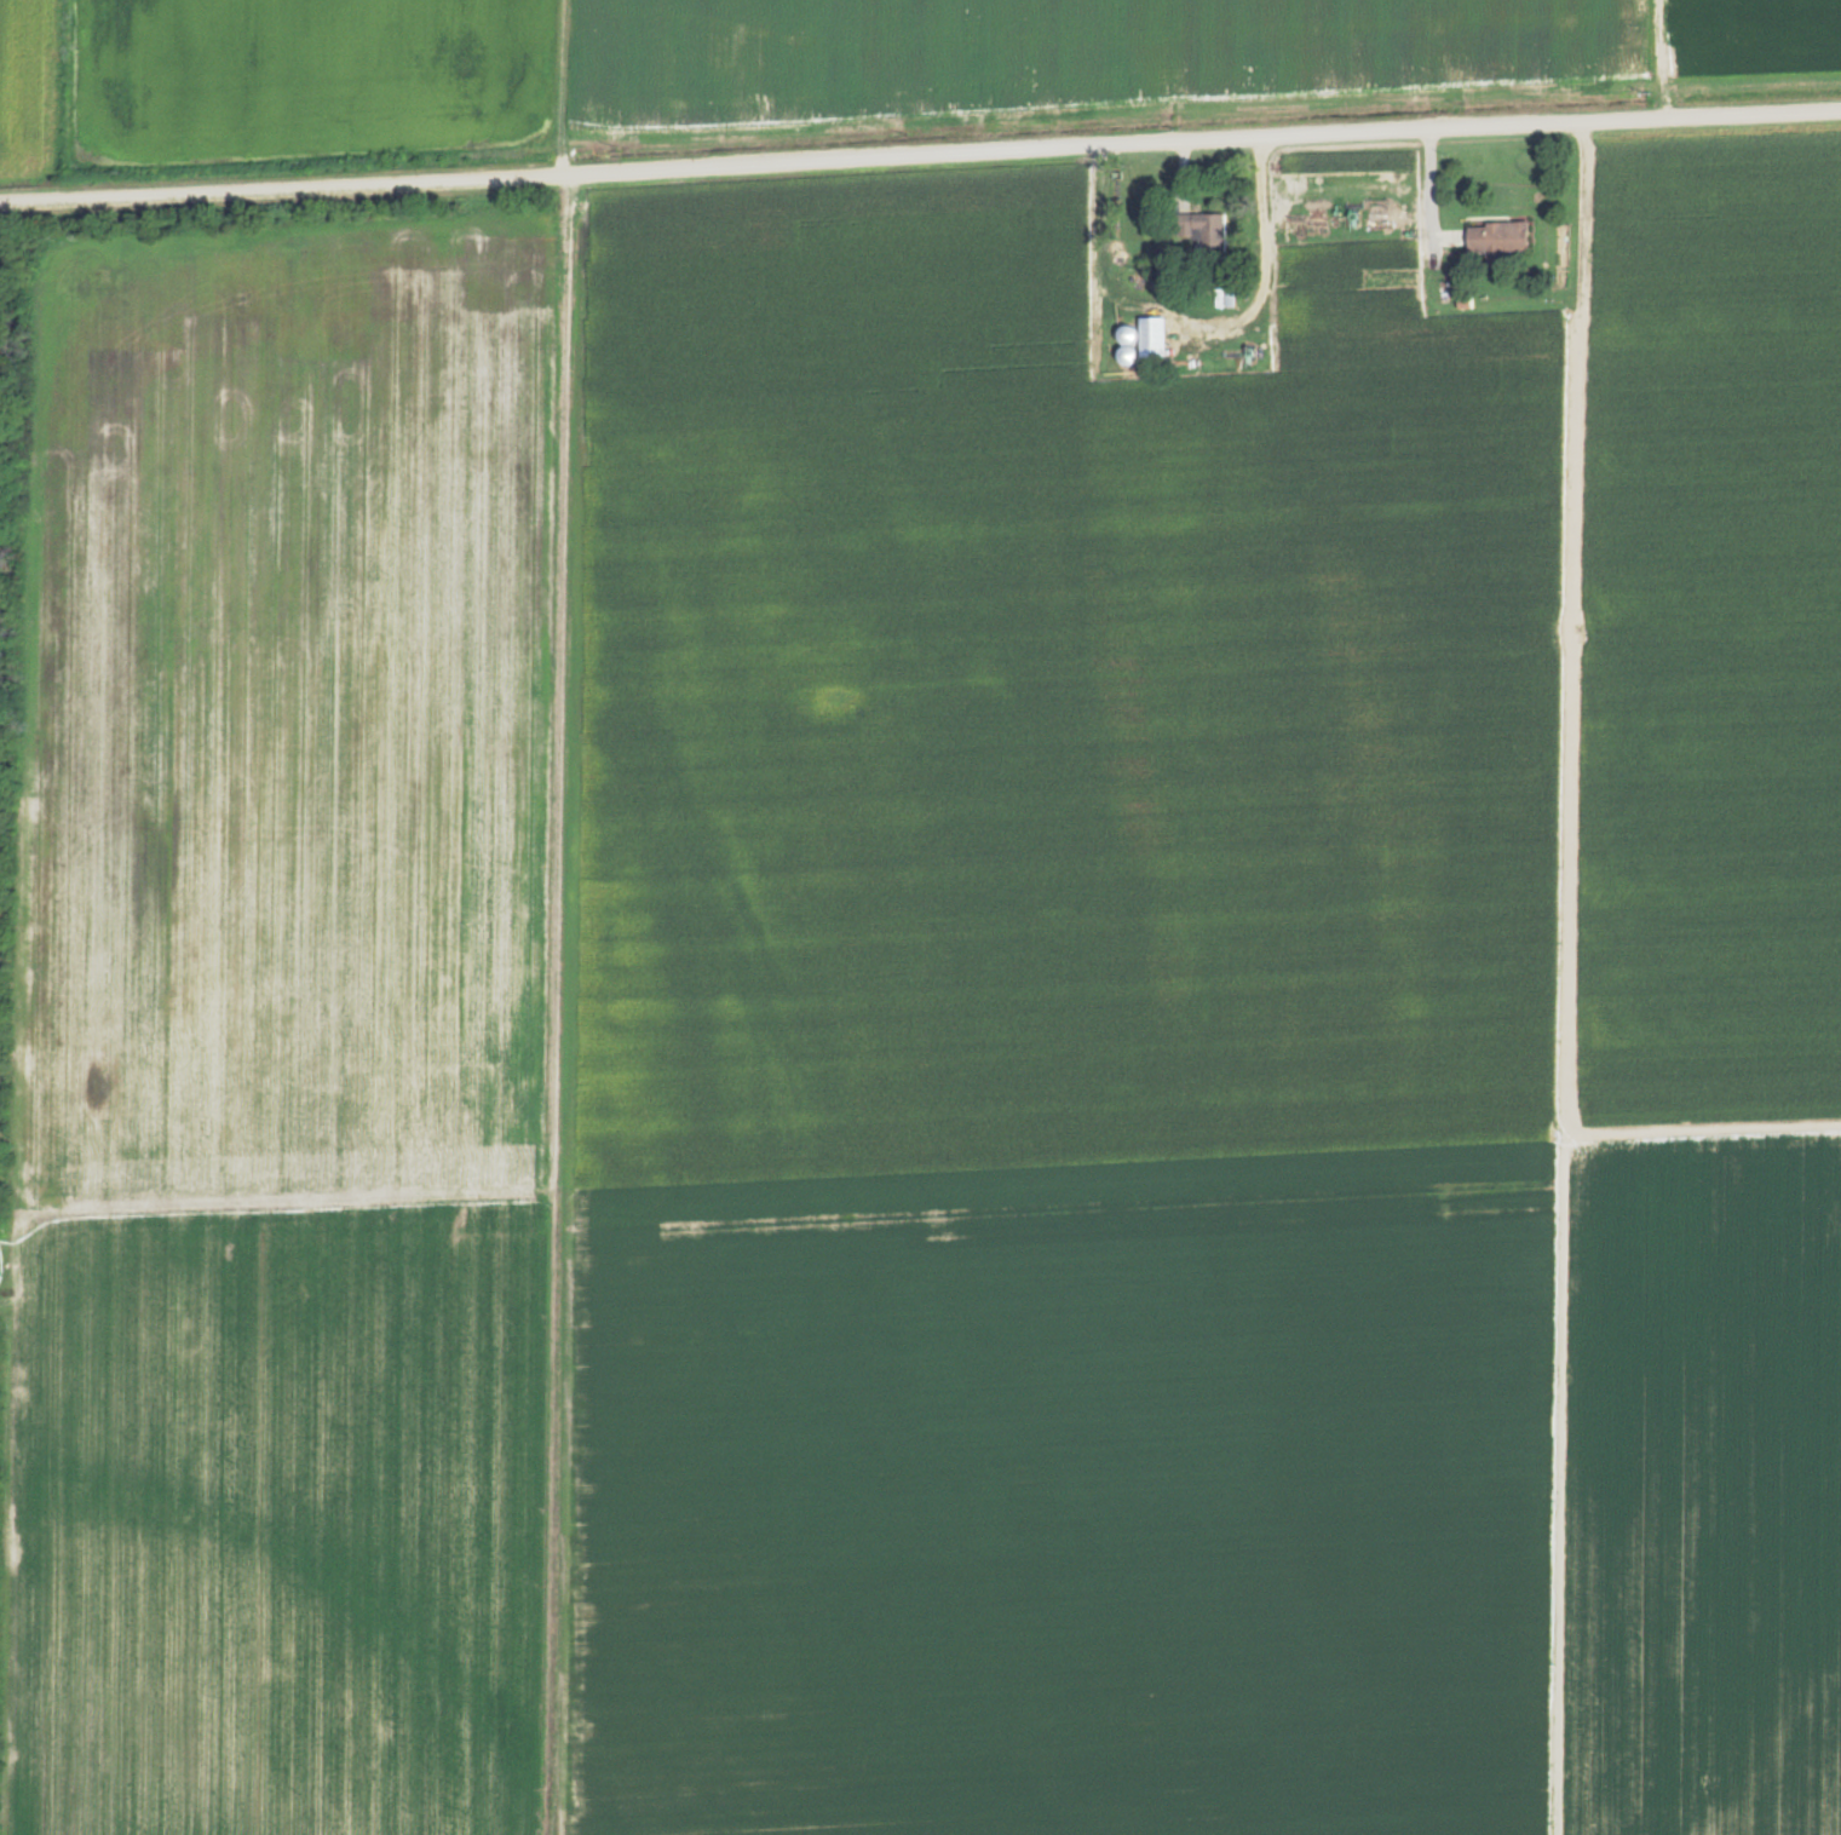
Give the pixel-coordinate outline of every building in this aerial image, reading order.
[(1228,214),(1190,214),(1190,242),(1227,243),(1228,214)] [(1472,225),(1473,256),(1532,254),(1531,223),(1472,225)]
